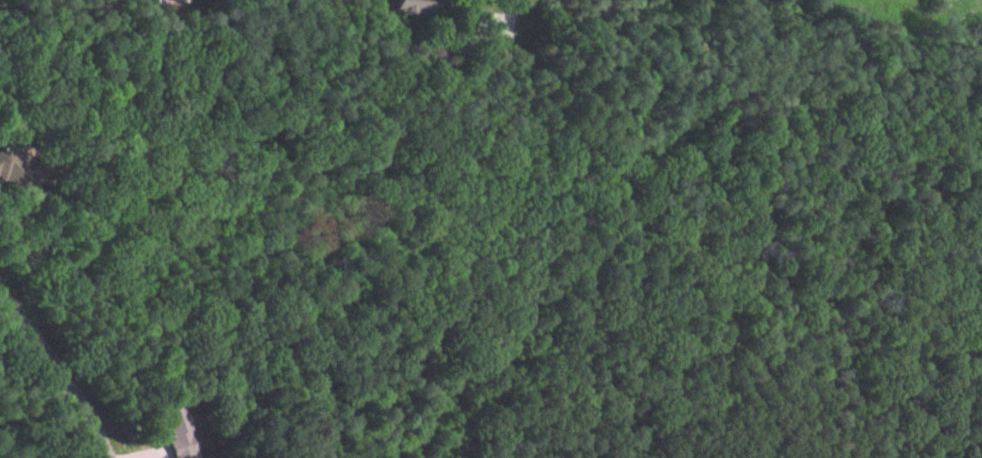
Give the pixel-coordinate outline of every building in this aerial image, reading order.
[(386,8),(418,20),(426,0),(389,0),(386,8)] [(7,143),(0,147),(0,179),(7,189),(28,175),(7,143)] [(170,457),(175,457),(192,452),(176,403),(154,410),(170,457)]
